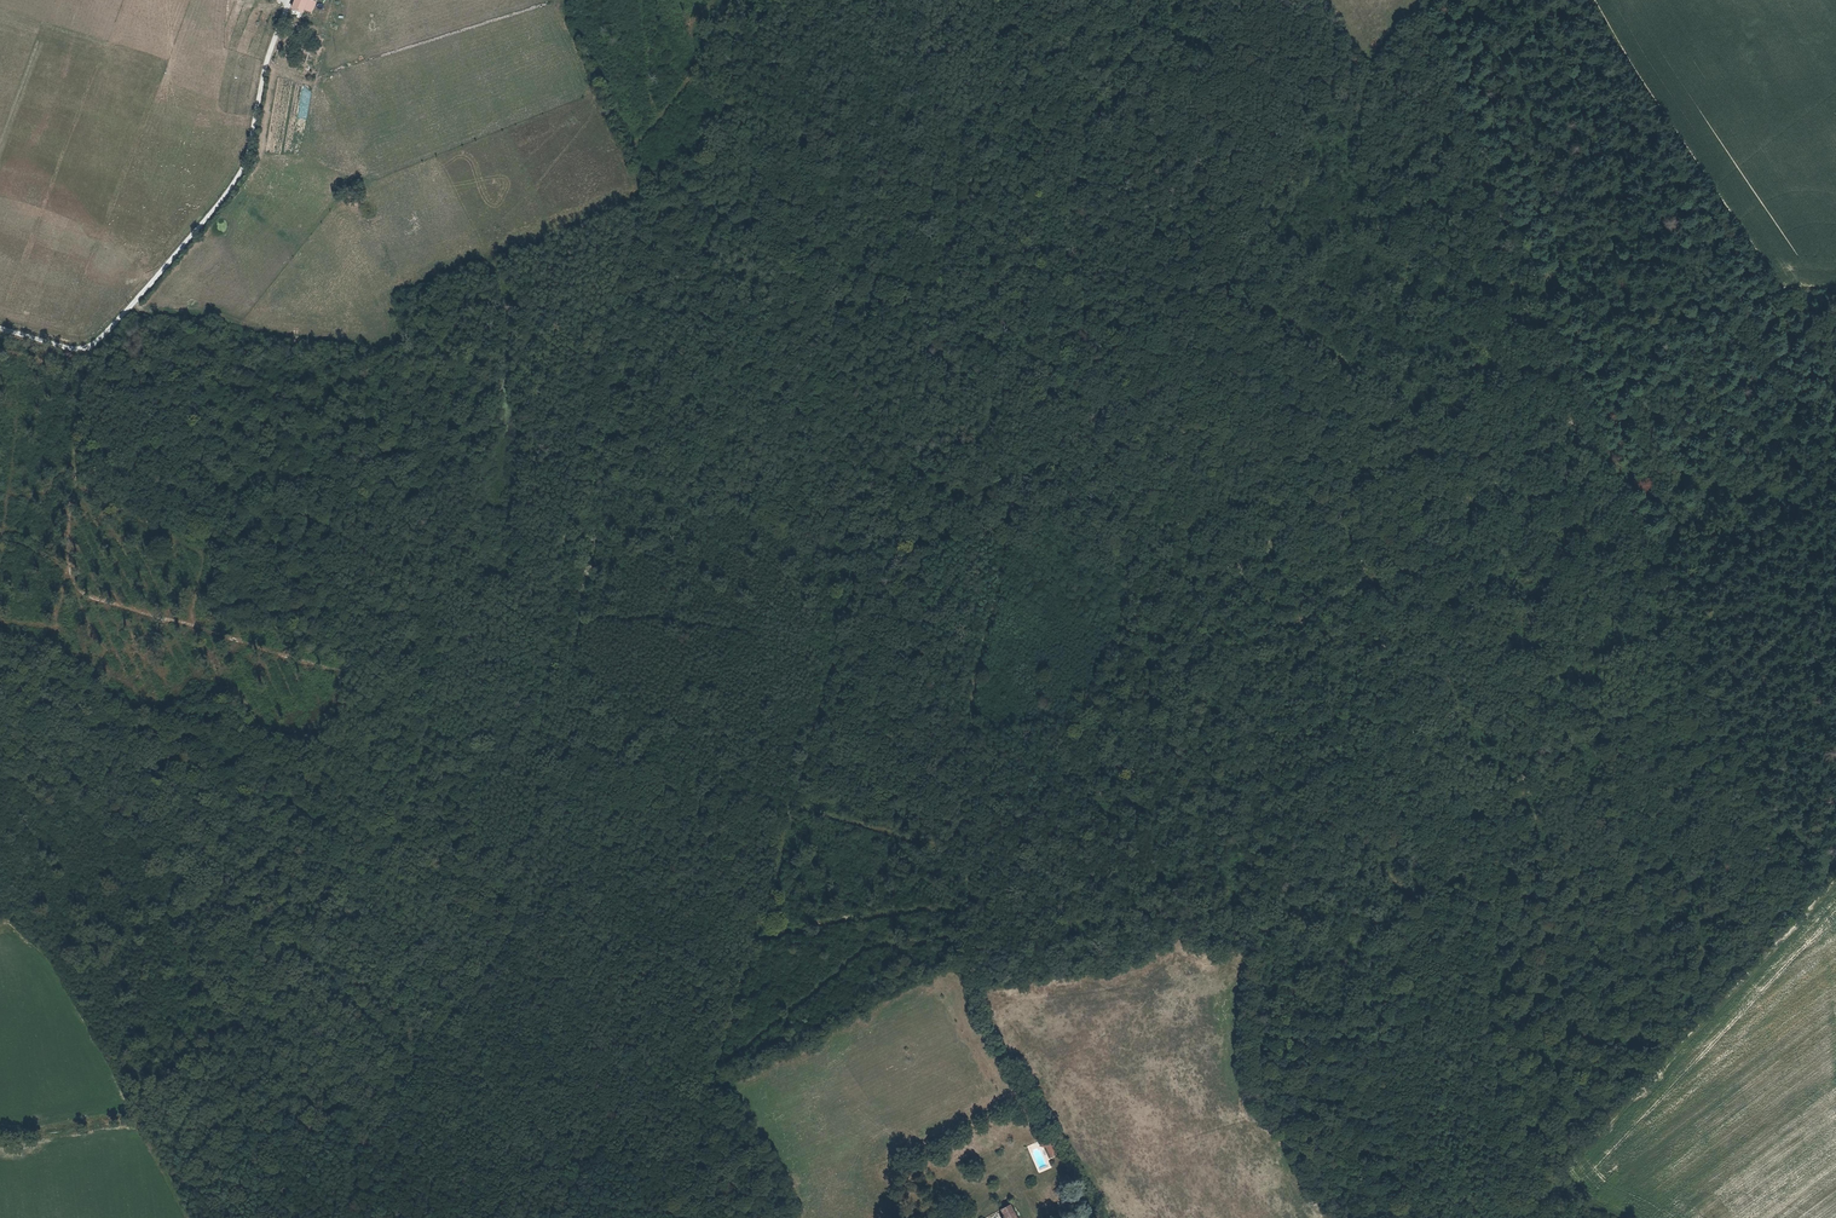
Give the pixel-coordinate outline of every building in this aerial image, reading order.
[(296,11),(306,14),(308,9),(313,11),(316,3),(311,0),(300,0),(296,11)] [(386,154),(375,163),(378,167),(389,159),(386,154)] [(1049,1150),(1047,1149),(1051,1158),(1056,1157),(1050,1144),(1049,1150)] [(1009,1204),(1000,1209),(1005,1217),(1016,1217),(1009,1204)]
